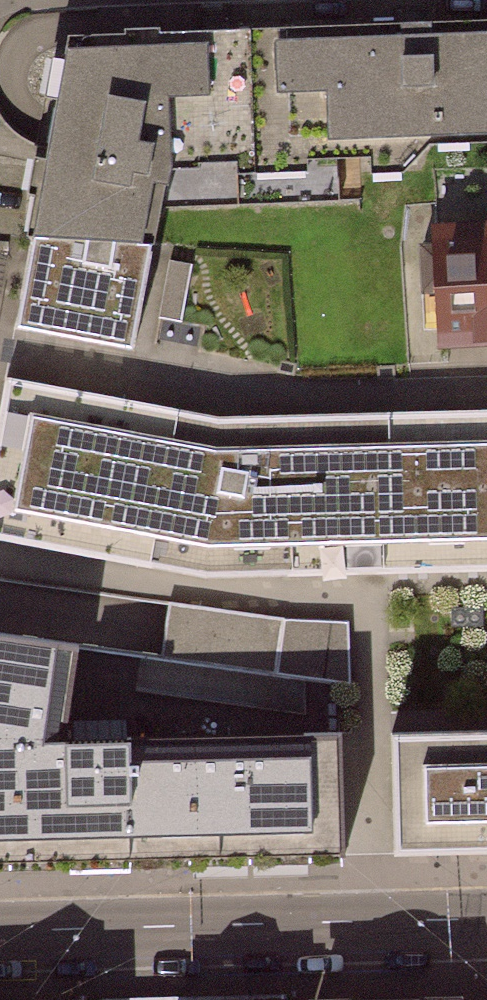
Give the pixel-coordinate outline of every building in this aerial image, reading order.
[(354,26),(359,158),(396,156),(411,139),(411,130),(486,127),(486,21),(354,26)] [(359,158),(354,26),(201,31),(160,207),(359,199),(359,158)] [(160,207),(201,31),(68,35),(39,196),(50,196),(42,236),(153,243),(160,207)] [(432,229),(433,316),(434,336),(486,335),(486,228),(432,229)] [(153,243),(42,236),(33,234),(15,328),(134,349),(153,243)] [(193,263),(170,258),(158,316),(182,320),(193,263)] [(222,416),(6,377),(0,411),(0,538),(207,577),(486,570),(486,410),(222,416)] [(276,675),(284,620),(169,604),(161,658),(276,675)] [(348,622),(284,620),(276,675),(350,684),(348,622)] [(0,636),(0,862),(342,852),(339,735),(63,739),(76,647),(0,636)] [(391,732),(392,853),(486,850),(486,730),(391,732)]
